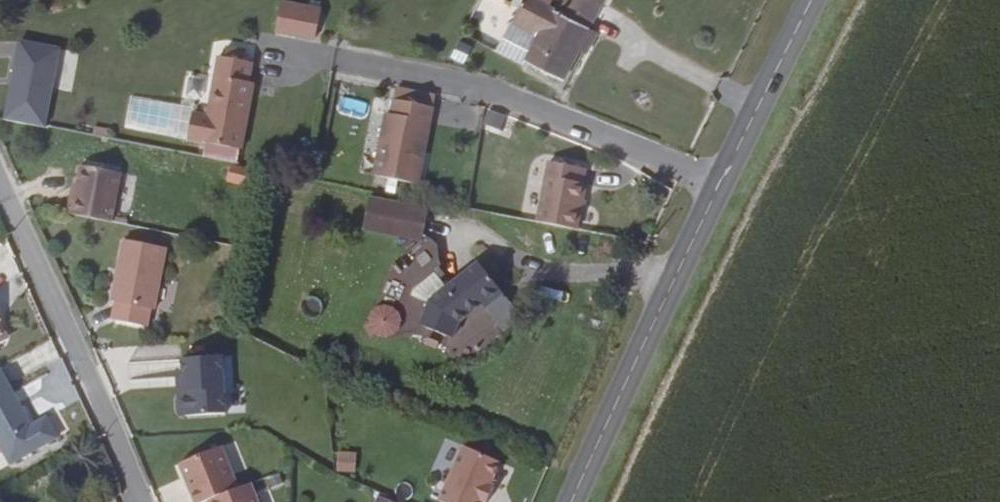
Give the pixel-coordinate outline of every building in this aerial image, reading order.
[(338,6),(311,0),(299,0),(293,28),(331,36),(338,6)] [(502,37),(509,2),(498,0),(484,0),(477,32),(502,37)] [(538,35),(524,62),(562,82),(600,0),(563,0),(557,12),(533,0),(520,0),(511,21),(538,35)] [(511,21),(492,58),(520,71),(524,62),(538,35),(511,21)] [(214,140),(212,154),(247,160),(249,147),(251,147),(262,80),(255,79),(258,62),(250,60),(253,48),(236,45),(234,55),(225,54),(215,113),(199,110),(195,137),(214,140)] [(402,98),(399,115),(391,113),(381,174),(426,182),(439,105),(402,98)] [(486,112),(482,129),(506,135),(510,117),(486,112)] [(115,128),(101,125),(100,131),(114,134),(115,128)] [(85,193),(82,192),(79,212),(120,220),(128,169),(91,162),(85,193)] [(557,162),(546,223),(587,231),(594,185),(588,184),(590,169),(557,162)] [(247,188),(251,170),(230,165),(226,184),(247,188)] [(373,197),(368,228),(429,241),(436,210),(373,197)] [(162,304),(173,246),(133,238),(122,295),(127,296),(123,316),(155,322),(158,303),(162,304)] [(492,306),(509,293),(483,263),(483,261),(457,283),(452,288),(443,276),(429,289),(438,301),(425,320),(457,333),(486,302),(492,306)] [(364,328),(389,343),(404,318),(379,303),(364,328)] [(229,358),(190,361),(192,394),(186,398),(186,410),(192,415),(232,412),(229,358)] [(60,438),(51,418),(35,425),(5,364),(0,366),(0,437),(12,461),(60,438)] [(503,460),(465,443),(441,498),(450,501),(484,501),(485,500),(488,501),(497,483),(493,482),(503,460)] [(186,463),(201,501),(210,501),(215,500),(249,487),(233,446),(186,463)] [(354,474),(357,454),(339,451),(335,471),(354,474)] [(215,500),(216,501),(268,501),(261,483),(249,487),(215,500)]
